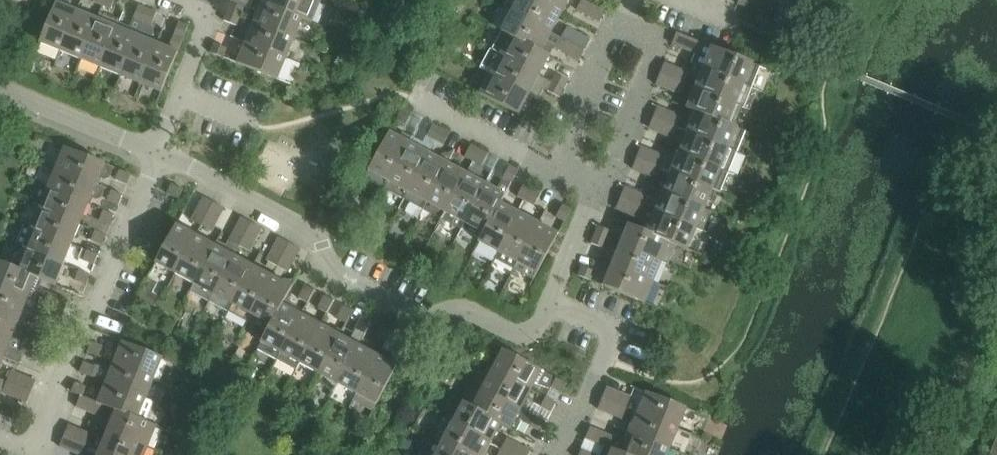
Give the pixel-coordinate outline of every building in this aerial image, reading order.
[(61,52),(78,12),(70,9),(72,2),(71,0),(57,0),(40,43),(61,52)] [(103,6),(112,10),(115,0),(106,0),(103,6)] [(262,3),(263,2),(272,6),(302,20),(312,24),(320,3),(312,0),(255,0),(262,3)] [(551,33),(561,14),(536,0),(511,0),(506,9),(513,12),(551,33)] [(561,14),(569,0),(536,0),(561,14)] [(577,10),(600,23),(605,13),(582,0),(577,10)] [(748,8),(751,0),(740,0),(739,4),(748,8)] [(774,0),(794,8),(798,0),(774,0)] [(263,2),(262,3),(254,24),(294,40),(302,20),(272,6),(263,2)] [(227,13),(240,18),(244,9),(231,4),(228,12),(227,12),(227,13)] [(134,19),(142,22),(143,23),(148,10),(149,9),(148,9),(147,10),(139,6),(134,19)] [(121,77),(141,85),(157,44),(158,45),(159,40),(152,37),(155,31),(151,26),(157,14),(148,10),(143,23),(142,22),(139,31),(137,36),(121,77)] [(764,26),(769,14),(759,10),(754,22),(763,26),(762,27),(763,27),(764,26)] [(61,52),(81,60),(98,20),(97,20),(78,12),(61,52)] [(540,53),(551,33),(513,12),(502,32),(513,38),(540,53)] [(98,20),(81,60),(100,68),(120,23),(120,21),(99,13),(97,20),(98,20)] [(240,18),(227,13),(224,21),(237,27),(240,18)] [(769,14),(764,26),(772,30),(777,17),(769,14)] [(139,31),(120,23),(100,68),(121,77),(137,36),(139,31)] [(157,44),(141,85),(162,93),(178,53),(189,26),(188,26),(180,23),(169,49),(158,45),(157,44)] [(246,44),(286,60),(294,40),(254,24),(246,44)] [(562,39),(585,51),(590,40),(567,28),(562,39)] [(501,56),(539,76),(549,58),(540,53),(513,38),(502,32),(492,52),(500,56),(501,56)] [(704,69),(744,85),(753,64),(676,33),(676,34),(677,34),(672,45),(696,55),(693,64),(704,68),(704,69)] [(585,51),(562,39),(556,49),(579,61),(585,51)] [(210,53),(224,59),(227,49),(215,44),(211,53),(210,52),(210,53)] [(286,60),(246,44),(237,64),(278,80),(286,60)] [(500,56),(490,75),(529,96),(538,101),(544,90),(559,98),(564,90),(565,91),(565,90),(564,89),(552,83),(539,76),(501,56),(500,56)] [(660,74),(685,84),(689,73),(665,63),(660,74)] [(704,69),(696,89),(736,105),(744,85),(704,69)] [(685,84),(660,74),(656,85),(680,95),(685,84)] [(529,96),(490,75),(480,95),(518,115),(529,96)] [(552,83),(564,89),(568,81),(556,75),(552,83)] [(736,105),(696,89),(688,109),(691,111),(697,113),(727,126),(728,125),(736,105)] [(653,118),(678,128),(682,117),(658,107),(653,118)] [(397,121),(405,126),(412,114),(404,109),(404,108),(403,108),(397,121)] [(682,117),(678,128),(689,132),(729,149),(738,129),(728,125),(727,126),(691,111),(688,119),(682,117)] [(531,122),(544,129),(544,128),(548,120),(536,113),(531,122)] [(678,128),(653,118),(649,129),(673,139),(678,128)] [(427,137),(436,142),(442,130),(443,129),(442,128),(441,129),(433,125),(427,137)] [(442,130),(436,142),(444,146),(450,134),(442,130)] [(680,153),(721,169),(729,149),(689,132),(680,153)] [(369,172),(389,182),(409,144),(410,144),(413,139),(406,135),(402,136),(401,139),(390,134),(369,172)] [(409,144),(389,182),(408,193),(429,155),(410,144),(409,144)] [(465,158),(474,162),(480,150),(481,149),(480,149),(479,150),(471,146),(465,158)] [(661,168),(672,173),(713,189),(721,169),(680,153),(677,162),(642,147),(637,159),(661,168)] [(65,148),(56,169),(96,186),(97,185),(100,178),(105,180),(110,178),(114,168),(65,148)] [(408,193),(427,203),(447,165),(448,165),(455,151),(455,150),(439,160),(429,155),(408,193)] [(480,150),(474,162),(482,167),(488,155),(480,150)] [(661,168),(637,159),(633,169),(657,179),(661,168)] [(447,165),(427,203),(446,214),(467,175),(466,175),(448,165),(447,165)] [(486,185),(465,224),(484,234),(500,205),(519,170),(518,170),(518,171),(510,166),(498,188),(493,189),(486,185)] [(446,214),(465,224),(486,185),(485,185),(487,182),(480,178),(482,174),(470,168),(466,175),(467,175),(446,214)] [(56,169),(48,189),(88,206),(89,205),(92,206),(94,199),(98,200),(103,199),(107,189),(97,185),(96,186),(56,169)] [(116,180),(127,185),(131,176),(132,176),(120,171),(116,180)] [(664,193),(704,209),(713,189),(672,173),(664,193)] [(167,195),(179,200),(183,189),(172,185),(167,195)] [(518,197),(526,202),(533,190),(533,189),(532,188),(532,189),(524,185),(518,197)] [(621,199),(645,209),(650,197),(625,188),(621,199)] [(48,189),(40,209),(80,226),(88,206),(48,189)] [(533,190),(526,202),(534,206),(540,194),(533,190)] [(108,201),(119,205),(123,196),(124,197),(124,196),(112,191),(108,201)] [(656,213),(696,230),(704,209),(664,193),(656,213)] [(191,220),(202,226),(214,203),(203,197),(191,220)] [(645,209),(621,199),(616,210),(640,219),(645,209)] [(214,203),(202,226),(212,232),(224,209),(214,203)] [(519,214),(500,205),(484,234),(479,243),(498,253),(519,214)] [(556,218),(565,222),(572,209),(571,209),(571,210),(563,206),(556,218)] [(32,229),(72,246),(80,226),(40,209),(32,228),(32,229)] [(100,221),(111,225),(114,216),(115,217),(116,216),(104,211),(100,221)] [(647,235),(669,243),(688,250),(696,230),(656,213),(648,233),(647,235)] [(519,214),(498,253),(518,263),(538,225),(519,214)] [(211,301),(212,299),(234,257),(240,247),(252,224),(242,218),(224,251),(216,247),(195,285),(192,291),(211,301)] [(252,224),(240,247),(250,252),(263,229),(252,224)] [(32,229),(32,228),(25,225),(17,246),(64,265),(72,246),(32,229)] [(538,225),(518,263),(538,274),(558,235),(538,225)] [(630,225),(621,246),(661,263),(669,243),(647,235),(648,233),(630,225)] [(156,264),(176,275),(197,236),(176,226),(156,264)] [(595,236),(607,241),(611,232),(599,227),(595,235),(594,235),(595,236)] [(92,241),(103,245),(106,236),(107,237),(108,236),(96,231),(92,241)] [(197,236),(176,275),(195,285),(216,247),(197,236)] [(607,241),(595,236),(591,244),(604,249),(607,241)] [(267,261),(278,267),(291,244),(279,238),(267,261)] [(291,244),(278,267),(288,273),(300,249),(291,244)] [(64,265),(17,246),(9,265),(16,268),(36,278),(43,281),(56,286),(64,265)] [(661,263),(621,246),(612,267),(652,284),(661,263)] [(84,261),(94,265),(98,256),(99,257),(99,256),(84,249),(80,259),(84,261)] [(212,299),(231,309),(253,267),(234,257),(212,299)] [(40,303),(64,312),(69,301),(39,289),(43,281),(36,278),(16,268),(9,265),(0,262),(0,286),(28,298),(40,303)] [(253,267),(231,309),(250,320),(273,277),(253,267)] [(577,276),(591,281),(595,272),(582,267),(579,275),(578,275),(577,276)] [(652,284),(612,267),(604,287),(644,303),(652,284)] [(75,281),(86,285),(90,276),(91,277),(91,276),(79,271),(75,281)] [(273,277),(250,320),(268,329),(270,326),(283,305),(296,281),(294,280),(288,280),(286,279),(283,283),(273,277)] [(0,286),(0,310),(20,318),(28,298),(0,286)] [(298,298),(308,304),(316,290),(315,289),(314,290),(305,286),(298,298)] [(318,309),(327,314),(335,300),(334,300),(333,301),(325,296),(318,309)] [(64,312),(40,303),(36,313),(60,323),(64,312)] [(270,326),(268,329),(259,347),(278,357),(301,315),(302,316),(303,313),(295,308),(293,311),(283,305),(270,326)] [(337,319),(346,324),(354,310),(353,310),(352,311),(344,306),(337,319)] [(12,338),(20,318),(0,310),(0,333),(12,338)] [(320,325),(302,316),(301,315),(278,357),(298,368),(300,364),(320,325)] [(339,336),(318,374),(317,375),(318,375),(334,390),(335,390),(338,385),(337,384),(358,346),(359,346),(373,320),(372,320),(371,321),(363,316),(356,330),(357,330),(351,342),(340,336),(339,336)] [(320,325),(300,364),(318,374),(339,336),(340,336),(343,330),(337,327),(333,329),(332,332),(320,325)] [(375,340),(384,345),(392,331),(391,330),(390,331),(382,327),(375,340)] [(23,343),(48,353),(52,341),(28,331),(23,343)] [(0,333),(0,357),(4,358),(9,361),(12,354),(19,353),(43,363),(48,353),(23,343),(12,338),(0,333)] [(394,350),(404,355),(411,341),(410,341),(410,342),(401,337),(394,350)] [(114,363),(154,380),(163,359),(123,342),(114,362),(114,363)] [(87,352),(99,357),(103,347),(92,343),(88,352),(87,351),(87,352)] [(337,384),(338,385),(356,394),(377,356),(359,346),(358,346),(337,384)] [(492,371),(531,391),(534,385),(551,390),(552,388),(562,393),(566,385),(567,385),(568,385),(504,350),(492,371)] [(377,356),(356,394),(353,400),(374,411),(397,367),(377,356)] [(79,372),(106,383),(146,399),(154,380),(114,363),(114,362),(108,360),(104,369),(95,366),(95,367),(84,363),(80,372),(79,371),(79,372)] [(7,383),(31,393),(36,381),(12,371),(7,383)] [(482,390),(521,410),(531,391),(492,371),(482,390)] [(31,393),(7,383),(3,394),(27,403),(31,393)] [(70,392),(81,397),(82,397),(86,388),(75,383),(72,392),(71,392),(70,392)] [(106,383),(97,404),(105,407),(116,411),(145,422),(154,403),(146,400),(106,383)] [(602,399),(627,409),(631,398),(607,388),(602,399)] [(501,424),(501,425),(516,433),(522,422),(531,426),(535,418),(521,410),(482,390),(473,408),(473,410),(501,424)] [(637,413),(678,430),(686,409),(646,392),(638,413),(637,413)] [(82,397),(81,397),(77,407),(101,417),(105,407),(97,404),(82,397)] [(541,407),(551,413),(556,404),(557,405),(557,404),(546,398),(541,407)] [(473,410),(473,408),(457,399),(446,420),(491,444),(501,425),(501,424),(473,410)] [(629,434),(669,451),(678,430),(637,413),(638,413),(627,409),(602,399),(598,410),(628,422),(625,431),(614,426),(613,428),(629,434)] [(108,432),(148,448),(157,427),(145,422),(116,411),(108,432)] [(531,426),(541,432),(546,423),(547,424),(547,423),(536,417),(535,418),(531,426)] [(465,454),(485,454),(491,444),(446,420),(436,439),(465,454)] [(99,452),(108,454),(145,454),(148,448),(108,432),(104,440),(69,425),(64,437),(89,447),(99,452)] [(612,450),(612,449),(621,453),(625,454),(667,454),(669,451),(629,434),(626,442),(591,428),(586,438),(585,438),(585,439),(612,450)] [(64,437),(60,447),(78,454),(85,454),(89,447),(64,437)] [(511,454),(528,454),(531,451),(508,438),(501,450),(511,454)] [(436,439),(427,454),(465,454),(436,439)]
